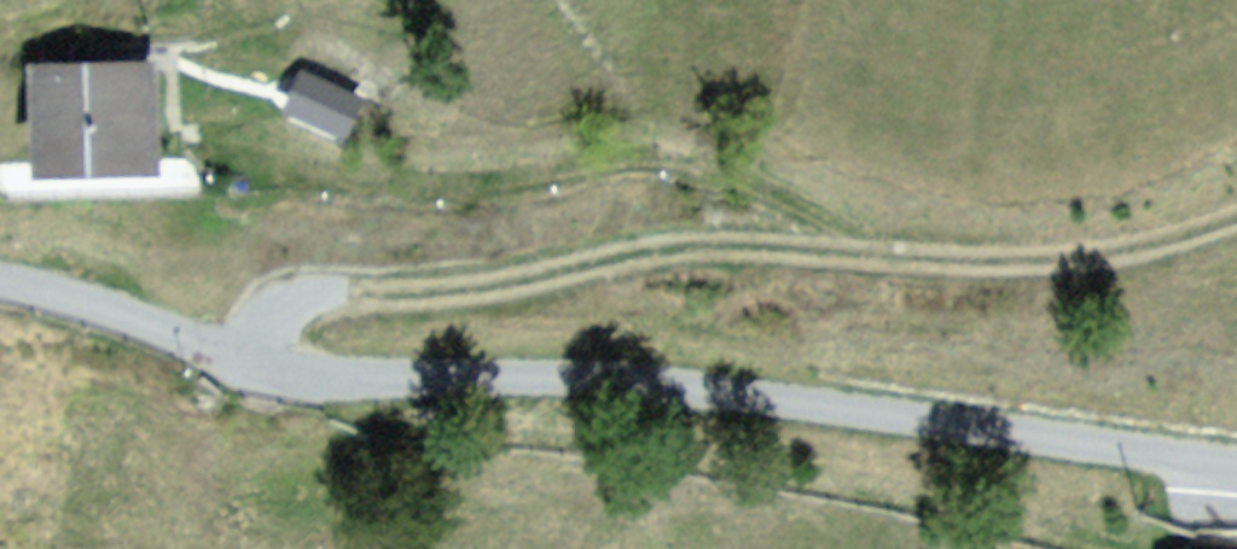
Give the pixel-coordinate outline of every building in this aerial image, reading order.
[(158,76),(57,77),(58,183),(159,182),(158,76)]
